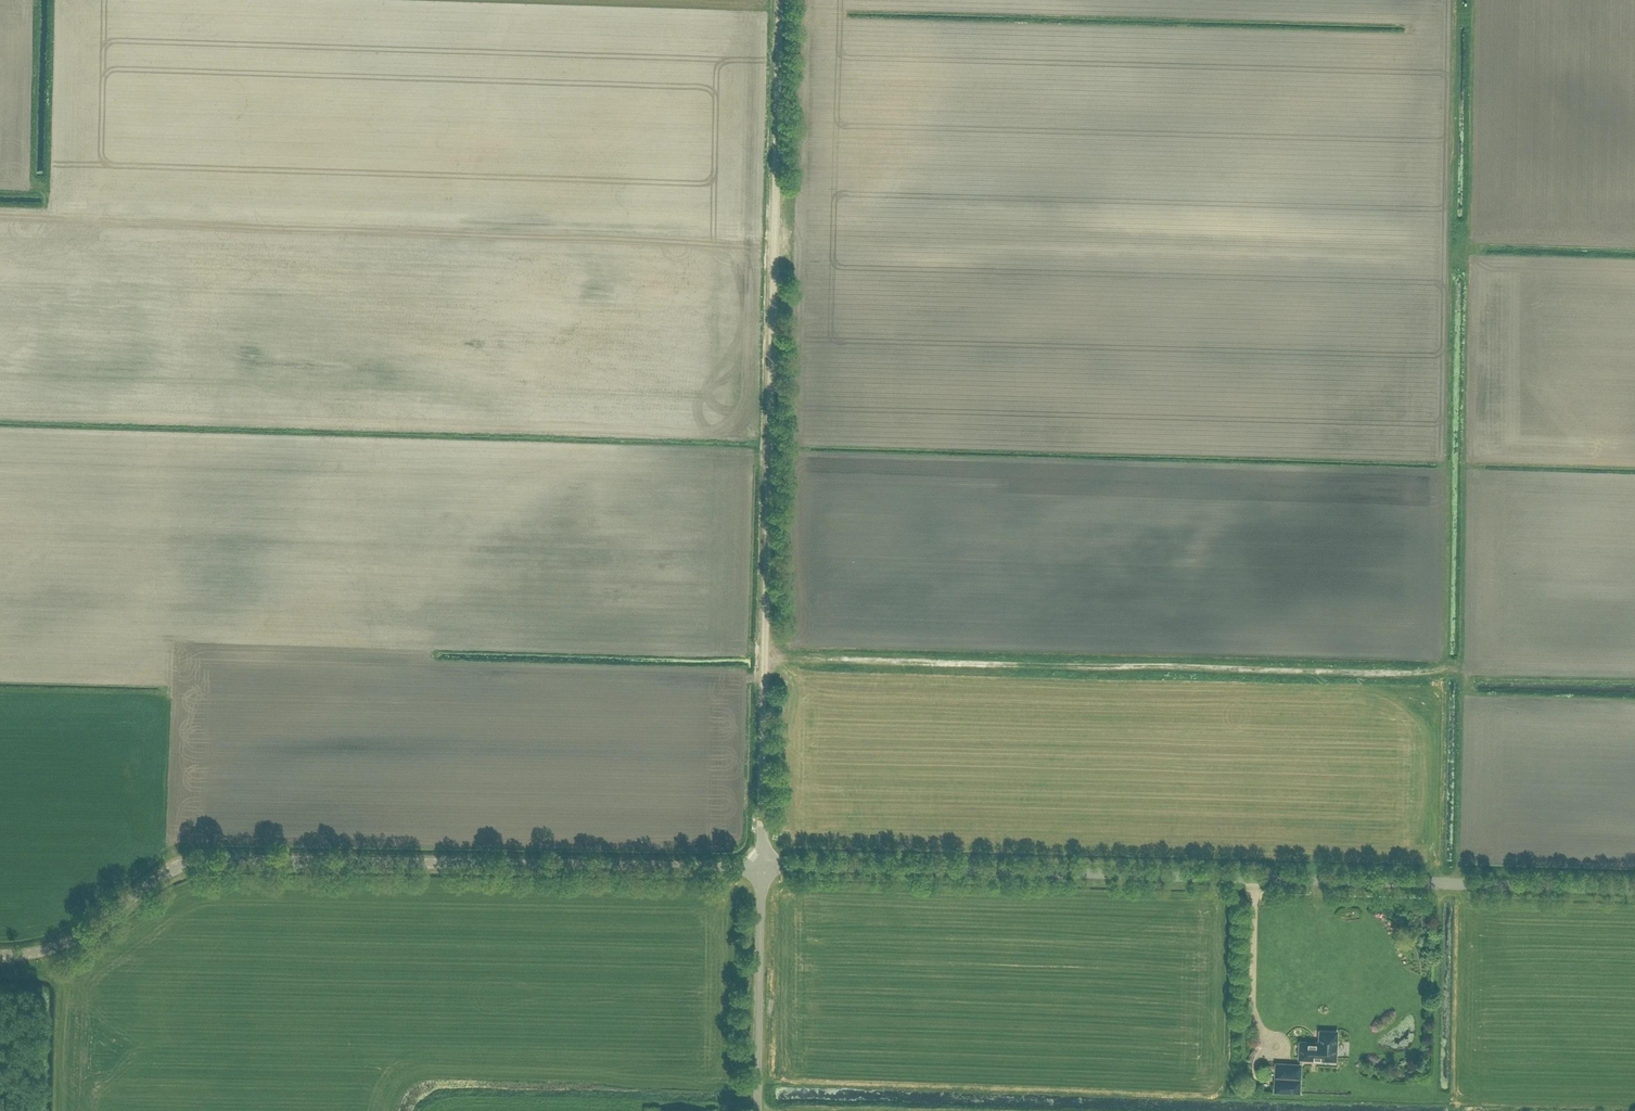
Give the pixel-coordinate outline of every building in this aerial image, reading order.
[(1337,1031),(1321,1030),(1320,1042),(1301,1041),(1300,1057),(1335,1059),(1337,1031)] [(1301,1064),(1277,1063),(1275,1090),(1299,1091),(1301,1064)]
